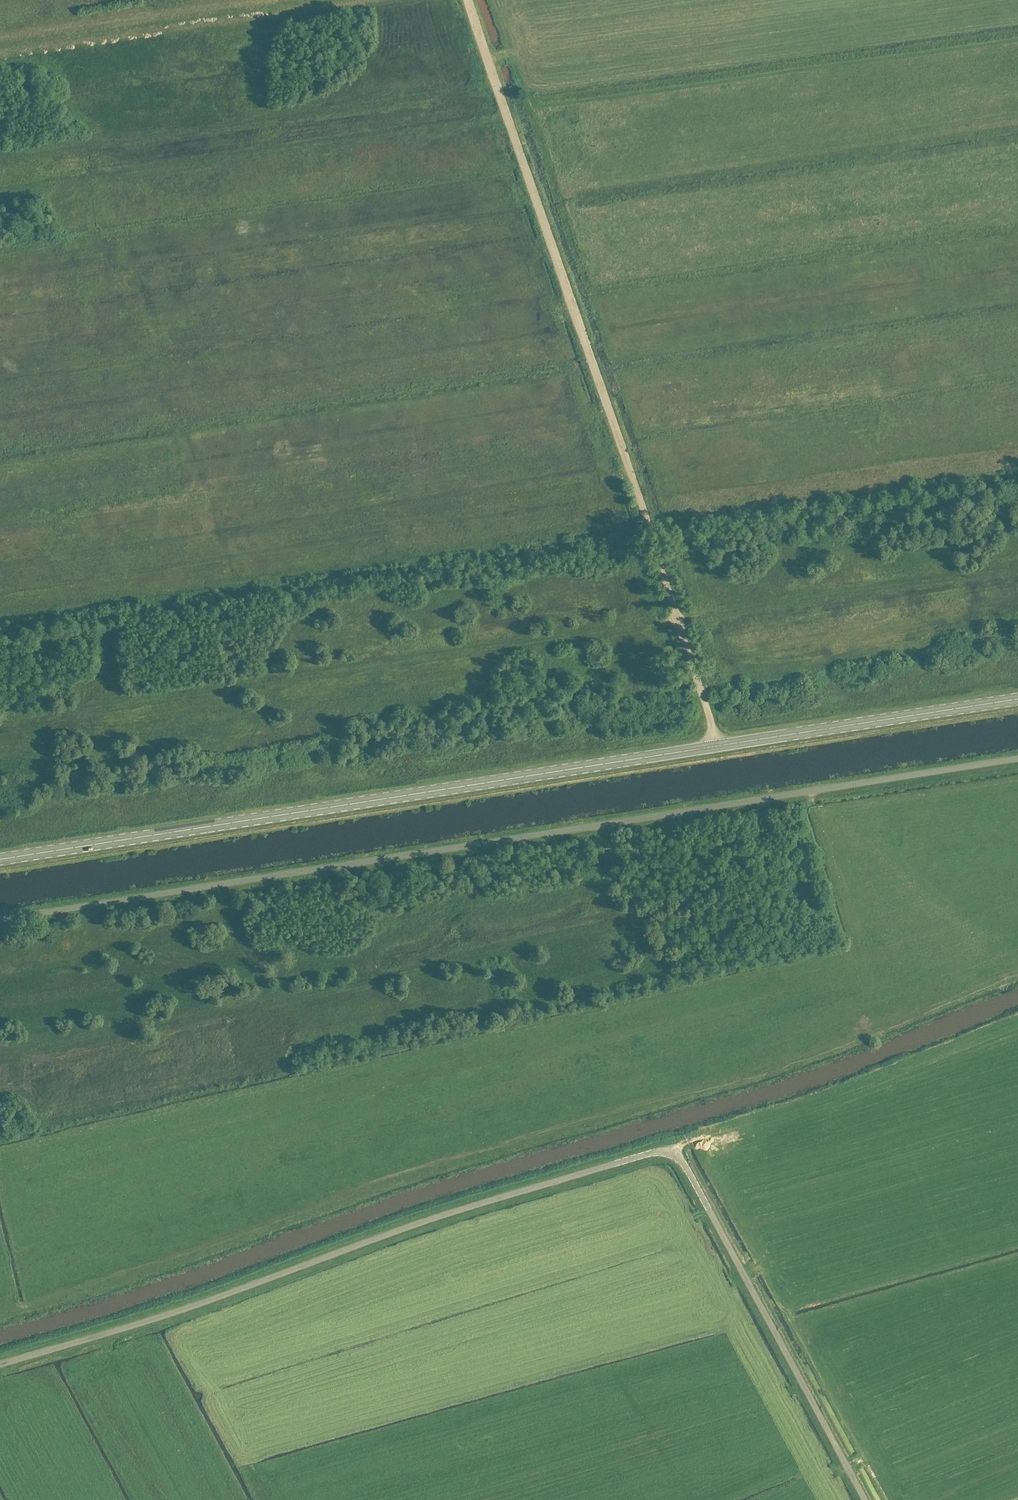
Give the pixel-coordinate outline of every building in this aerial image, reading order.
[(373,1195),(371,1187),(358,1190),(360,1197),(373,1195)]
